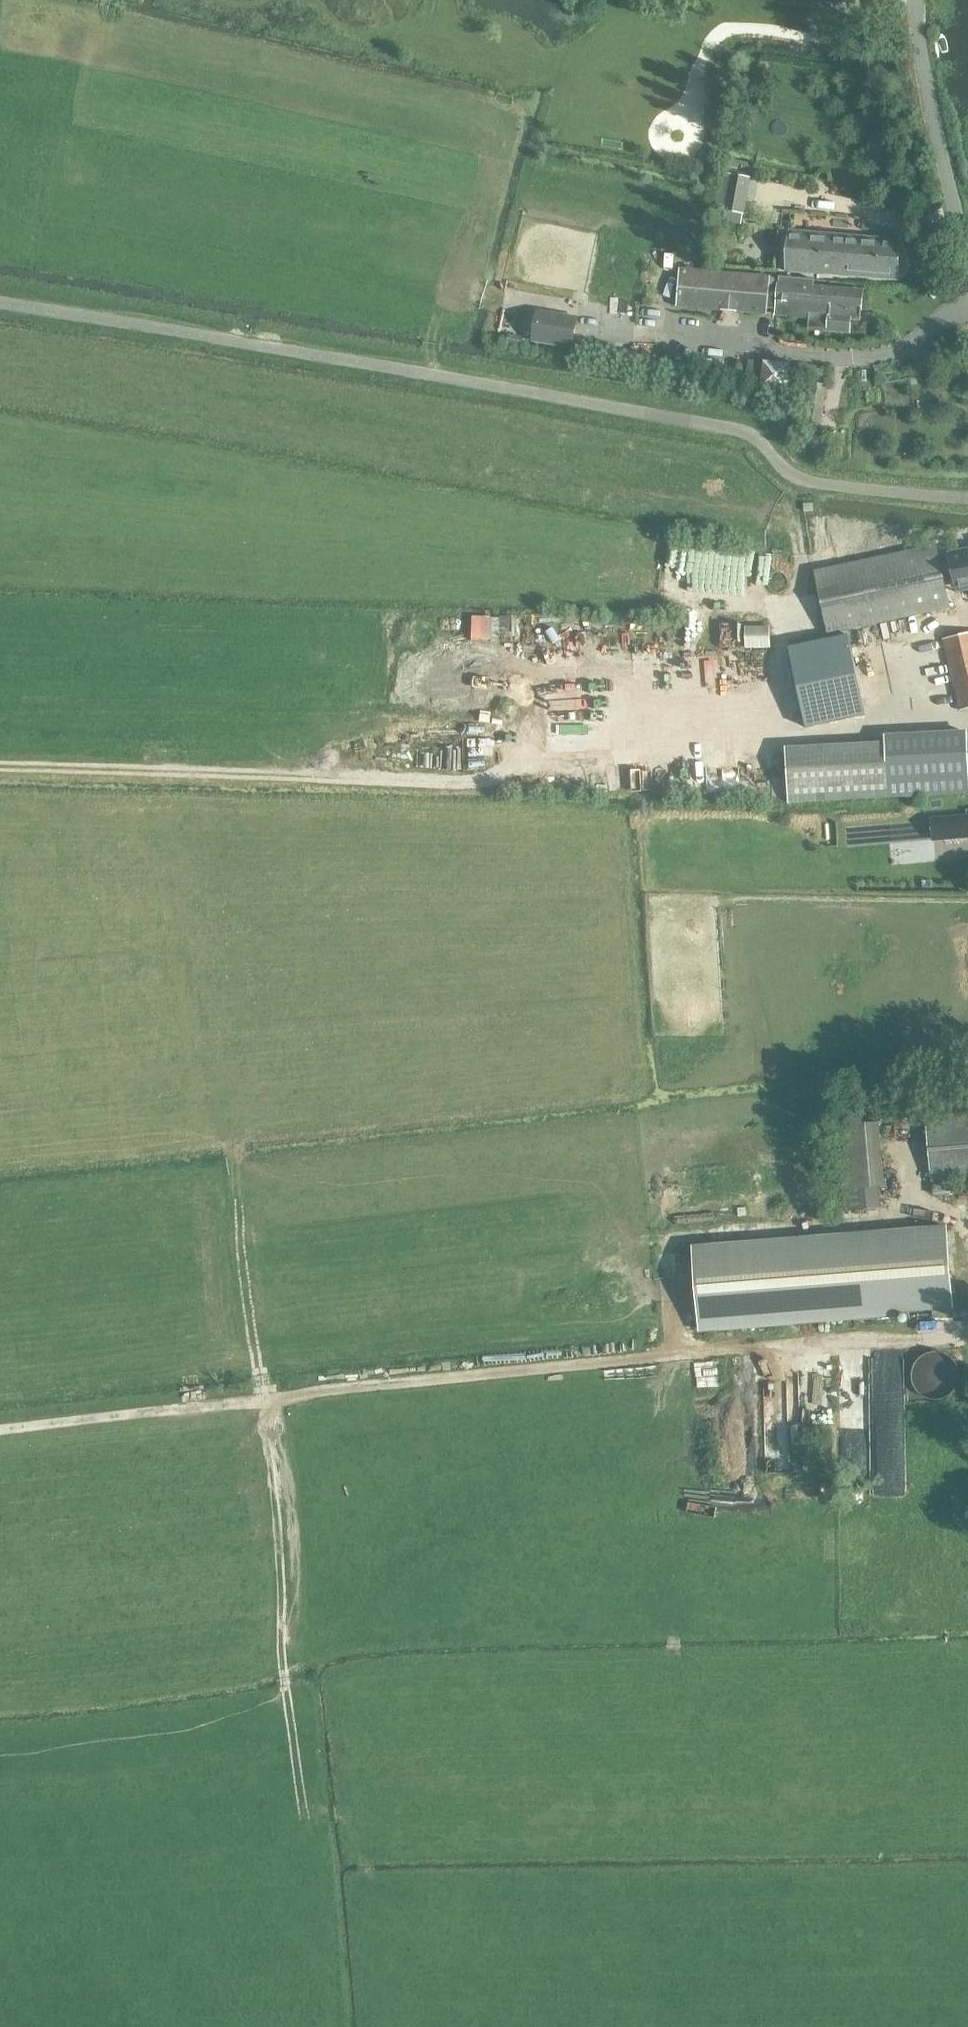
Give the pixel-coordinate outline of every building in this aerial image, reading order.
[(721,209),(743,213),(750,176),(727,173),(721,209)] [(899,280),(902,240),(789,231),(787,271),(899,280)] [(829,318),(829,330),(850,332),(851,320),(861,321),(864,291),(779,284),(779,285),(769,285),(770,278),(681,271),(678,307),(766,314),(767,307),(777,308),(777,314),(829,318)] [(572,345),(577,319),(538,313),(534,338),(572,345)] [(749,380),(763,380),(764,358),(749,357),(749,380)] [(766,358),(764,386),(791,387),(792,360),(766,358)] [(827,380),(828,365),(808,364),(807,379),(827,380)] [(809,420),(824,420),(825,381),(810,380),(809,420)] [(827,634),(949,607),(936,545),(813,572),(827,634)] [(948,553),(954,585),(965,582),(966,590),(967,589),(967,548),(948,553)] [(545,638),(563,637),(562,615),(538,616),(538,627),(545,627),(545,638)] [(747,623),(747,642),(773,642),(772,623),(747,623)] [(967,709),(967,634),(943,640),(960,711),(967,709)] [(804,727),(863,714),(846,636),(788,648),(804,727)] [(884,746),(784,752),(787,804),(967,794),(967,760),(966,733),(884,738),(884,746)] [(932,813),(933,837),(967,836),(967,812),(932,813)] [(967,1177),(967,1114),(925,1118),(931,1180),(967,1177)] [(877,1187),(883,1186),(878,1122),(838,1126),(845,1209),(879,1206),(877,1187)] [(696,1327),(956,1305),(949,1226),(689,1247),(696,1327)] [(958,1386),(959,1381),(959,1375),(959,1370),(957,1366),(954,1361),(951,1358),(946,1355),(941,1353),(936,1352),(931,1352),(926,1353),(922,1356),(918,1359),(914,1363),(912,1367),(910,1372),(910,1378),(911,1383),(913,1387),(915,1392),(919,1395),(923,1398),(928,1400),(933,1401),(938,1401),(943,1400),(948,1397),(952,1394),(955,1390),(958,1386)] [(879,1493),(908,1492),(903,1355),(843,1357),(847,1464),(878,1463),(879,1493)]
